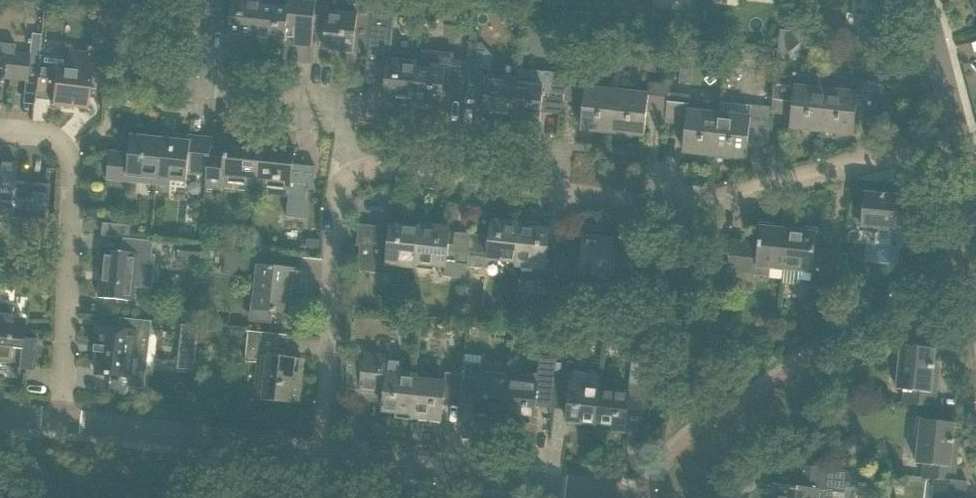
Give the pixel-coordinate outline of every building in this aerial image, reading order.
[(229,33),(258,36),(262,0),(206,0),(204,19),(230,21),(229,33)] [(258,42),(286,45),(287,37),(294,38),(293,44),(302,45),(312,46),(312,45),(314,29),(317,2),(317,0),(262,0),(258,36),(258,42)] [(326,30),(324,49),(354,52),(355,44),(368,46),(369,37),(373,0),(345,0),(344,13),(329,11),(330,3),(317,2),(314,29),(326,30)] [(98,11),(97,27),(108,28),(110,12),(98,11)] [(523,18),(522,27),(533,28),(534,19),(523,18)] [(783,29),(782,49),(804,49),(804,29),(783,29)] [(469,37),(469,41),(477,42),(478,33),(470,32),(469,37)] [(0,99),(2,79),(36,83),(38,64),(41,34),(31,33),(29,54),(14,53),(15,45),(0,43),(0,99)] [(366,70),(365,77),(386,80),(385,85),(384,95),(412,98),(417,55),(390,52),(391,39),(369,37),(368,46),(367,54),(366,70)] [(466,71),(463,95),(485,97),(485,101),(484,113),(512,116),(516,80),(500,78),(501,71),(492,70),(494,56),(482,43),(477,42),(469,41),(467,61),(467,64),(466,67),(466,71)] [(412,98),(412,105),(413,105),(442,108),(443,96),(443,93),(463,95),(466,71),(466,67),(467,64),(467,61),(454,59),(454,54),(422,50),(421,56),(417,55),(412,98)] [(36,83),(35,92),(52,94),(51,105),(87,108),(93,54),(68,51),(66,66),(55,65),(55,66),(38,64),(36,83)] [(674,54),(673,61),(681,62),(682,55),(674,54)] [(512,116),(511,121),(512,121),(540,124),(542,109),(563,111),(564,101),(566,75),(518,69),(516,80),(512,116)] [(772,107),(772,112),(791,114),(790,127),(820,131),(825,91),(795,87),(796,75),(776,73),(775,79),(773,98),(772,107)] [(564,101),(584,103),(581,129),(613,133),(617,93),(586,89),(588,77),(566,75),(564,101)] [(825,91),(820,131),(853,135),(857,108),(876,110),(879,84),(858,82),(857,95),(825,91)] [(648,109),(667,111),(670,85),(649,83),(648,96),(617,93),(613,133),(645,136),(648,109)] [(683,151),(714,155),(718,115),(709,114),(710,104),(691,102),(692,96),(669,94),(670,85),(667,111),(666,123),(686,125),(683,151)] [(718,115),(714,155),(747,158),(750,131),(769,133),(772,107),(751,105),(750,118),(718,115)] [(205,192),(206,192),(211,149),(212,138),(175,134),(174,140),(162,139),(157,180),(156,184),(170,186),(171,181),(187,182),(188,174),(207,176),(205,192)] [(110,151),(107,179),(127,181),(137,182),(137,178),(157,180),(162,139),(131,136),(130,154),(111,152),(111,151),(110,151)] [(225,181),(258,184),(262,146),(262,143),(248,142),(247,144),(227,142),(226,150),(211,149),(206,192),(223,194),(225,181)] [(262,146),(258,184),(290,188),(287,217),(304,219),(307,189),(312,189),(315,167),(302,166),(302,171),(293,170),(295,149),(262,146)] [(11,209),(10,217),(26,219),(46,221),(50,184),(48,184),(48,185),(29,183),(28,189),(14,187),(14,181),(16,163),(0,161),(0,208),(11,209)] [(862,227),(906,232),(906,224),(920,226),(924,193),(895,190),(895,196),(865,193),(862,227)] [(500,265),(517,267),(521,228),(521,224),(492,221),(489,243),(469,241),(465,279),(466,279),(467,267),(488,269),(489,259),(501,261),(500,265)] [(360,224),(357,244),(360,245),(357,271),(387,274),(388,264),(416,268),(419,235),(421,225),(421,224),(405,222),(404,227),(392,226),(391,235),(384,234),(384,233),(384,232),(384,231),(384,230),(384,229),(383,229),(383,228),(382,228),(382,227),(381,227),(380,226),(379,226),(360,224)] [(101,235),(129,238),(130,226),(103,223),(101,235)] [(444,276),(465,279),(469,241),(468,241),(467,253),(448,250),(450,229),(421,225),(416,268),(433,270),(433,265),(445,267),(444,276)] [(771,269),(785,270),(789,229),(760,226),(758,245),(731,242),(728,272),(770,277),(771,269)] [(517,267),(516,276),(544,279),(566,282),(565,287),(567,287),(571,255),(548,253),(549,246),(550,231),(524,228),(521,228),(517,267)] [(789,229),(785,270),(800,272),(799,280),(840,284),(843,254),(815,251),(817,232),(789,229)] [(571,255),(567,287),(580,288),(582,275),(594,276),(594,282),(616,285),(619,303),(636,305),(640,294),(643,286),(642,278),(634,277),(635,263),(639,263),(637,247),(624,246),(623,252),(614,250),(615,240),(585,236),(584,237),(582,257),(571,255)] [(723,243),(707,242),(708,252),(722,254),(723,243)] [(180,243),(179,258),(202,260),(204,245),(180,243)] [(206,246),(206,250),(226,252),(224,273),(257,277),(253,317),(270,319),(269,323),(271,323),(272,312),(288,313),(290,287),(303,289),(304,271),(284,269),(276,268),(278,253),(258,251),(249,250),(249,251),(227,248),(206,246)] [(100,249),(98,268),(102,269),(98,297),(118,299),(134,301),(135,288),(137,274),(154,275),(156,254),(144,253),(120,251),(100,249)] [(456,286),(454,299),(462,300),(464,287),(456,286)] [(9,363),(9,362),(18,363),(18,366),(34,368),(37,344),(37,339),(22,337),(24,318),(11,317),(12,306),(0,305),(0,362),(9,363)] [(95,346),(95,352),(99,353),(98,354),(96,374),(130,377),(129,385),(144,387),(145,378),(146,378),(147,374),(145,374),(147,358),(136,356),(139,332),(151,333),(152,321),(120,317),(120,318),(126,319),(125,330),(97,327),(95,346)] [(183,324),(182,337),(197,338),(198,326),(183,324)] [(278,334),(258,332),(248,331),(245,361),(261,363),(257,400),(296,404),(301,359),(276,356),(278,334)] [(597,419),(596,429),(626,432),(628,410),(644,411),(647,385),(651,348),(651,346),(634,344),(633,346),(628,393),(617,392),(617,388),(600,387),(597,419)] [(903,404),(915,405),(935,407),(938,379),(932,379),(935,349),(901,346),(897,389),(905,390),(903,404)] [(347,359),(346,389),(360,390),(360,391),(385,393),(383,410),(396,412),(395,418),(412,419),(412,417),(416,375),(401,373),(403,359),(384,357),(364,355),(363,360),(363,364),(348,362),(348,359),(347,359)] [(504,415),(504,419),(534,422),(537,400),(552,402),(555,372),(557,359),(552,358),(542,357),(539,357),(537,374),(536,384),(525,383),(526,379),(508,377),(504,415)] [(460,400),(460,404),(471,405),(472,389),(478,390),(475,412),(504,415),(508,377),(481,374),(482,364),(463,362),(462,374),(460,400)] [(416,375),(412,417),(441,421),(444,398),(460,400),(462,374),(446,372),(445,382),(433,381),(434,377),(416,375)] [(555,372),(552,402),(554,402),(554,398),(569,400),(567,422),(580,423),(579,429),(596,431),(596,429),(597,419),(600,387),(572,383),(573,374),(555,372)] [(924,464),(923,477),(955,480),(958,453),(952,452),(955,423),(921,420),(917,463),(924,464)] [(776,497),(832,497),(833,493),(840,493),(842,470),(844,470),(844,469),(828,467),(798,464),(798,465),(796,486),(777,484),(776,497)] [(965,481),(955,480),(923,477),(923,478),(935,479),(933,497),(963,497),(965,481)]
